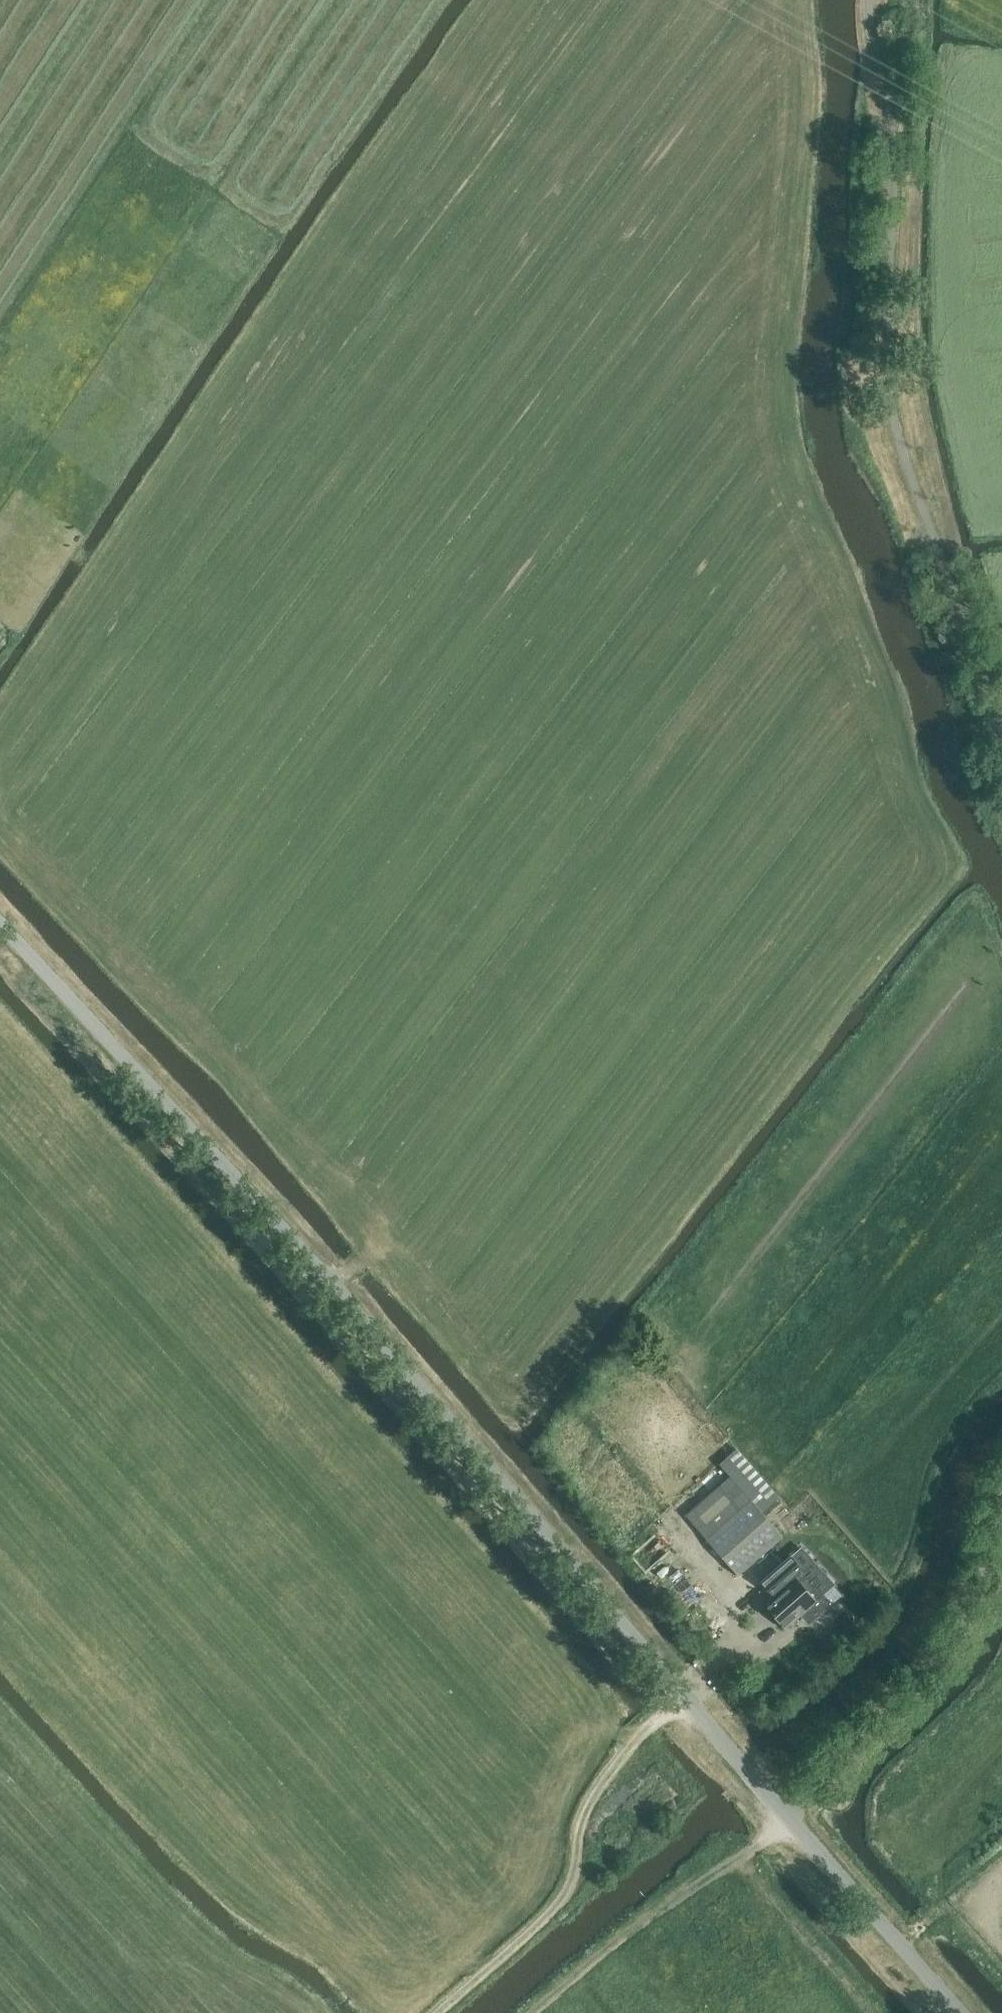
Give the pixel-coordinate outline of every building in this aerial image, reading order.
[(685,1516),(706,1540),(738,1576),(783,1536),(762,1512),(779,1496),(737,1449),(729,1456),(701,1481),(712,1493),(685,1516)] [(765,1606),(785,1629),(806,1610),(815,1620),(833,1604),(824,1593),(816,1600),(797,1578),(765,1606)]
